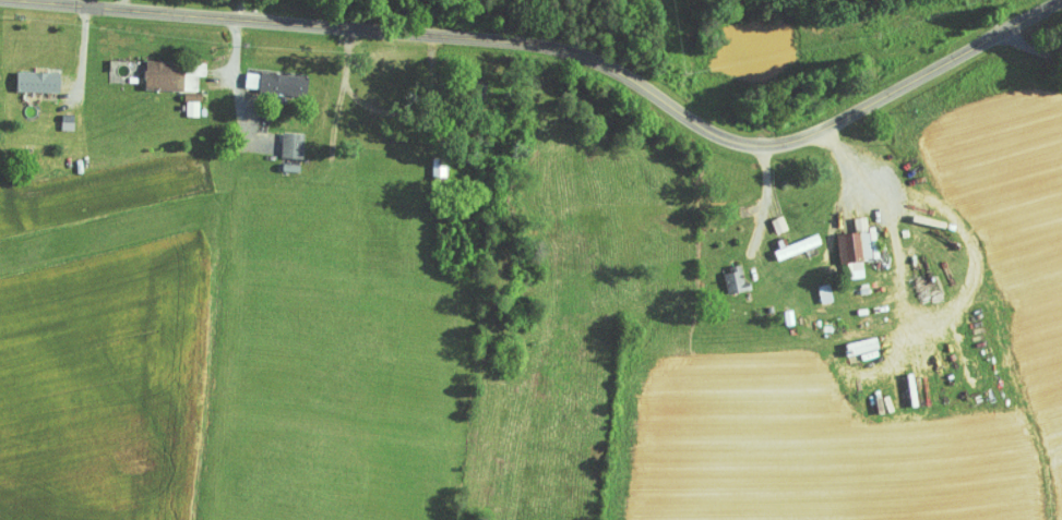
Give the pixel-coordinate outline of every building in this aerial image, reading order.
[(166,83),(166,55),(129,54),(129,82),(166,83)] [(228,83),(290,89),(292,69),(230,63),(228,83)] [(44,65),(0,64),(0,77),(0,84),(43,85),(44,65)] [(171,110),(185,109),(184,93),(170,94),(171,110)] [(288,126),(266,126),(265,151),(287,151),(288,126)] [(416,169),(431,170),(432,151),(417,151),(416,169)] [(756,213),(761,227),(773,222),(768,209),(756,213)] [(821,227),(823,257),(831,256),(832,272),(849,270),(847,252),(864,250),(861,219),(852,220),(851,210),(838,211),(840,225),(821,227)] [(732,283),(727,258),(706,263),(712,287),(732,283)] [(806,297),(818,294),(813,276),(801,279),(806,297)]
